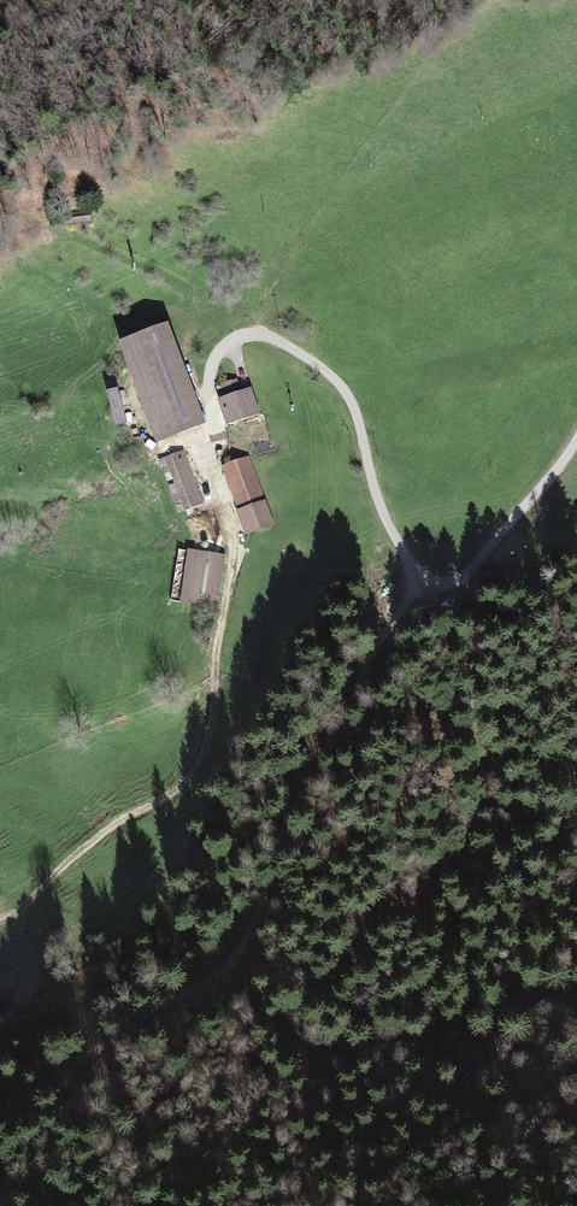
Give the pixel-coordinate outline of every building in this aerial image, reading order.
[(129,376),(152,439),(202,421),(174,346),(141,358),(146,370),(129,376)] [(216,398),(226,426),(259,414),(249,387),(238,391),(234,380),(215,387),(219,397),(216,398)] [(112,389),(104,392),(113,420),(121,418),(112,389)] [(180,453),(165,459),(185,509),(201,503),(180,453)] [(247,458),(221,467),(244,533),(270,524),(247,458)] [(227,554),(188,549),(180,602),(218,608),(227,554)]
